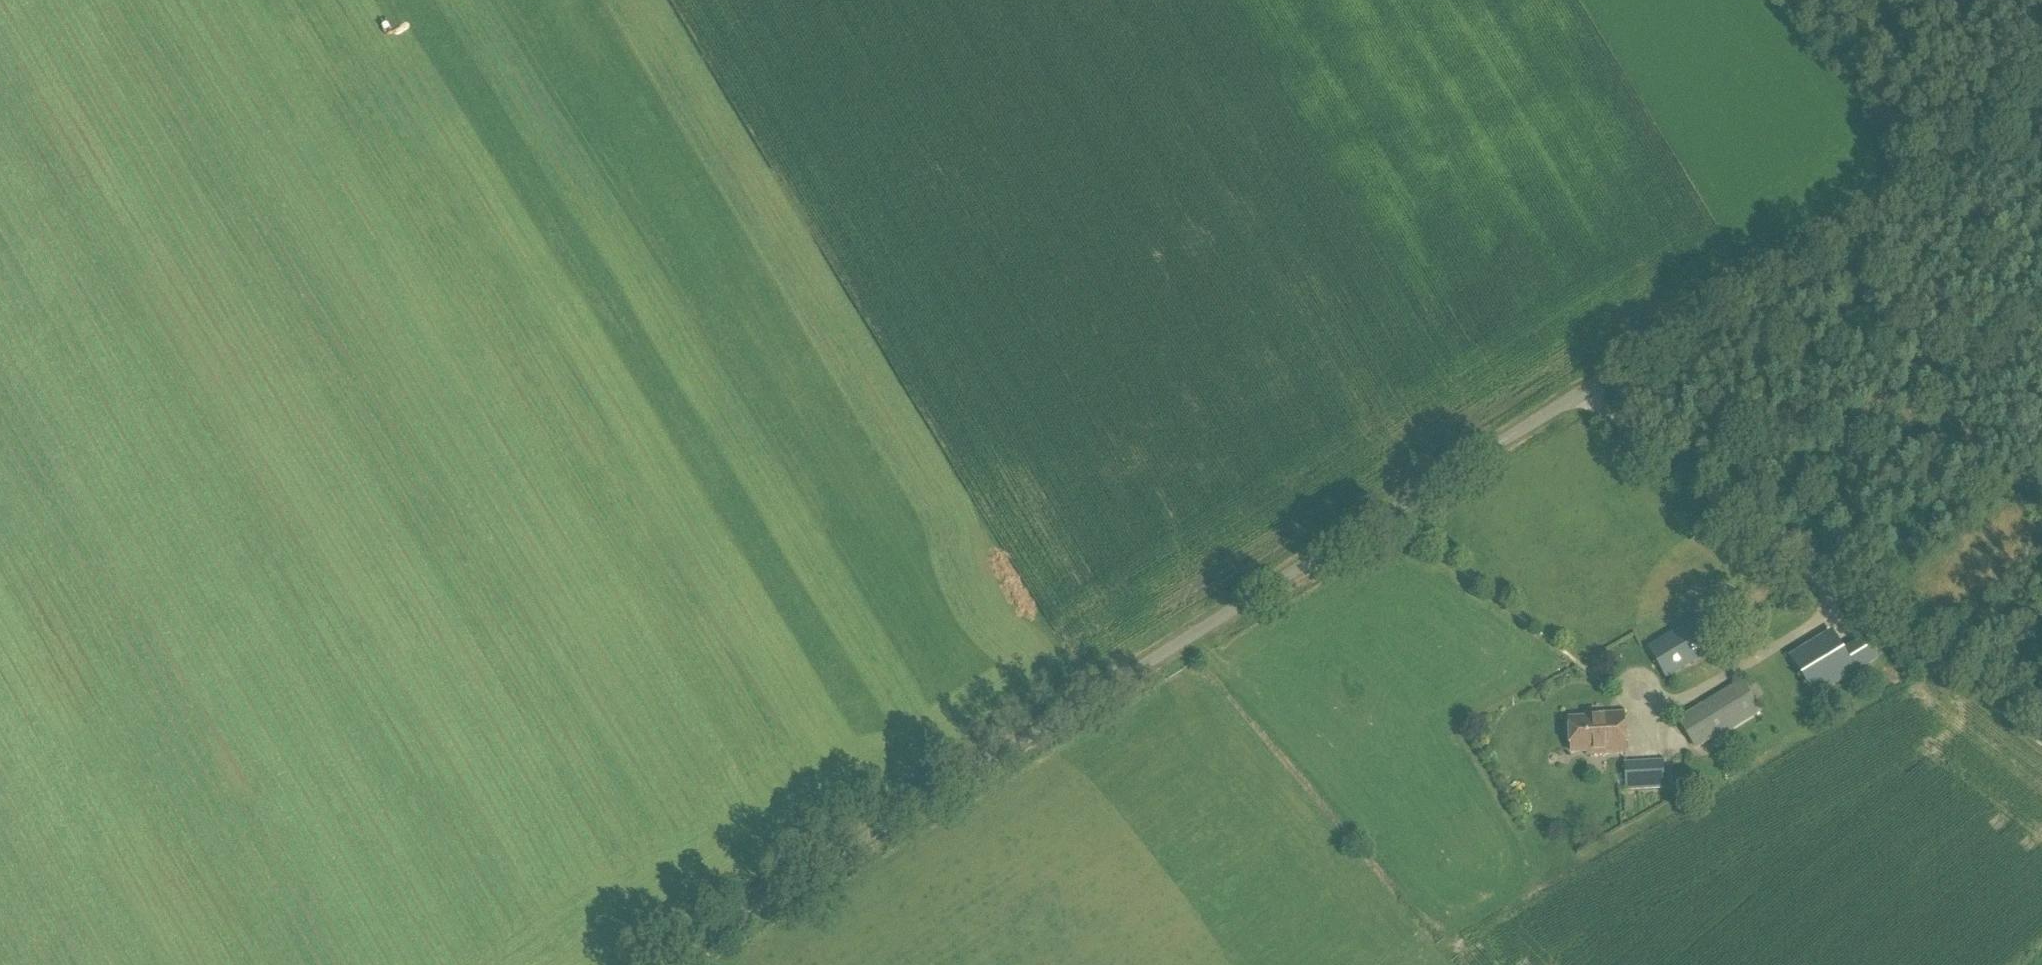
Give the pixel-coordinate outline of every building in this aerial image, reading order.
[(1666,680),(1717,650),(1698,614),(1646,644),(1666,680)] [(1842,649),(1826,626),(1784,651),(1816,698),(1858,671),(1858,670),(1878,658),(1866,637),(1842,649)] [(1676,719),(1695,750),(1716,737),(1717,739),(1761,712),(1742,679),(1676,719)] [(1625,752),(1623,714),(1585,716),(1585,719),(1569,720),(1570,752),(1587,751),(1587,754),(1625,752)] [(1626,789),(1664,787),(1662,762),(1624,764),(1626,789)]
